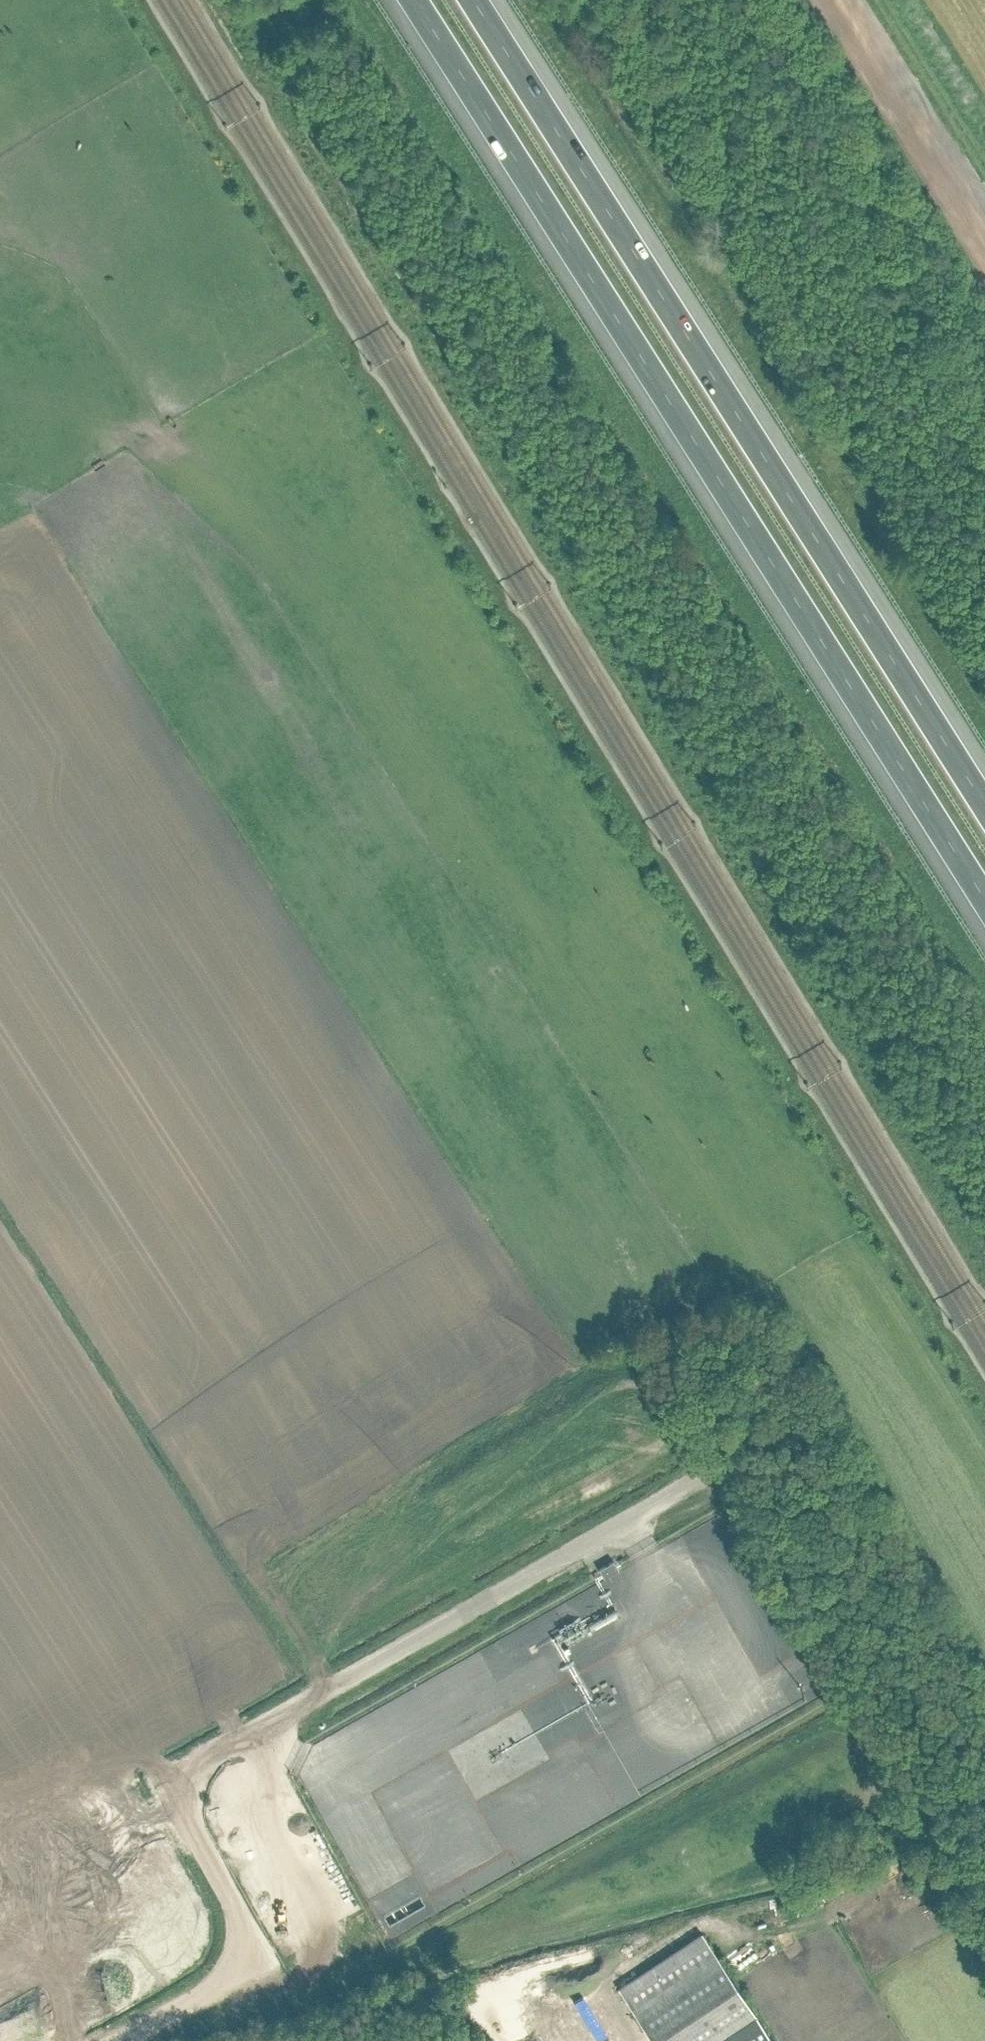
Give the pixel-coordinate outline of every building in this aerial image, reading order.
[(623,1570),(615,1556),(601,1565),(609,1578),(623,1570)] [(464,1741),(491,1791),(565,1753),(551,1725),(571,1715),(571,1704),(582,1704),(582,1691),(558,1692),(564,1689),(550,1689),(544,1678),(536,1678),(535,1665),(530,1654),(530,1664),(520,1665),(510,1670),(501,1670),(501,1693),(479,1693),(479,1706),(480,1708),(480,1719),(487,1715),(514,1715),(464,1741)] [(699,1931),(620,1984),(657,2040),(773,2040),(699,1931)] [(561,2020),(577,2040),(606,2040),(580,2006),(561,2020)]
